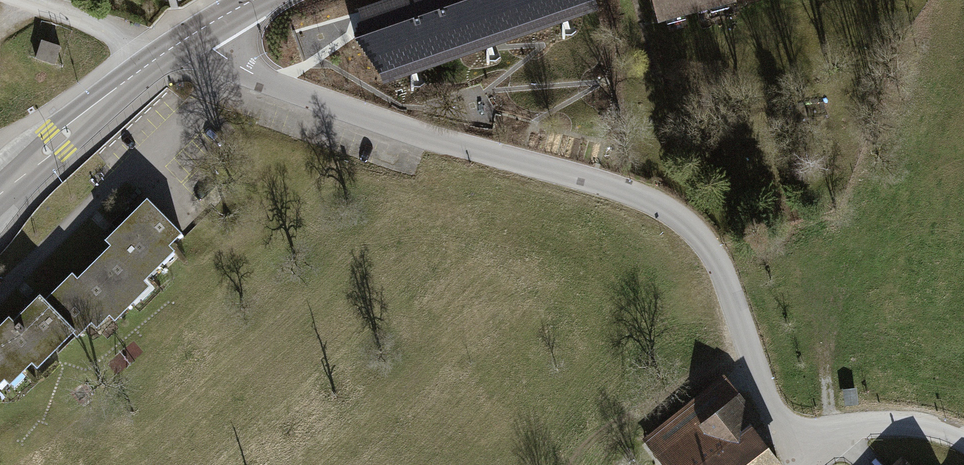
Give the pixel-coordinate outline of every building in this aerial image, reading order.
[(385,87),(600,13),(595,0),(399,0),(360,14),(385,87)] [(659,23),(731,3),(730,0),(652,0),(659,23)] [(42,41),(36,58),(55,64),(61,48),(51,45),(42,41)] [(109,245),(76,277),(105,306),(116,318),(136,298),(130,293),(161,263),(155,258),(181,232),(147,197),(103,239),(109,245)] [(0,321),(0,345),(18,364),(24,369),(43,351),(47,356),(73,330),(76,334),(105,306),(76,277),(71,272),(43,298),(38,293),(12,319),(7,314),(0,321)] [(18,364),(0,345),(0,381),(18,364)] [(852,388),(839,389),(840,403),(853,402),(852,388)] [(646,447),(660,464),(772,464),(744,429),(755,420),(736,395),(661,452),(653,441),(646,447)] [(917,452),(903,464),(929,464),(917,452)] [(945,456),(935,464),(952,464),(945,456)]
